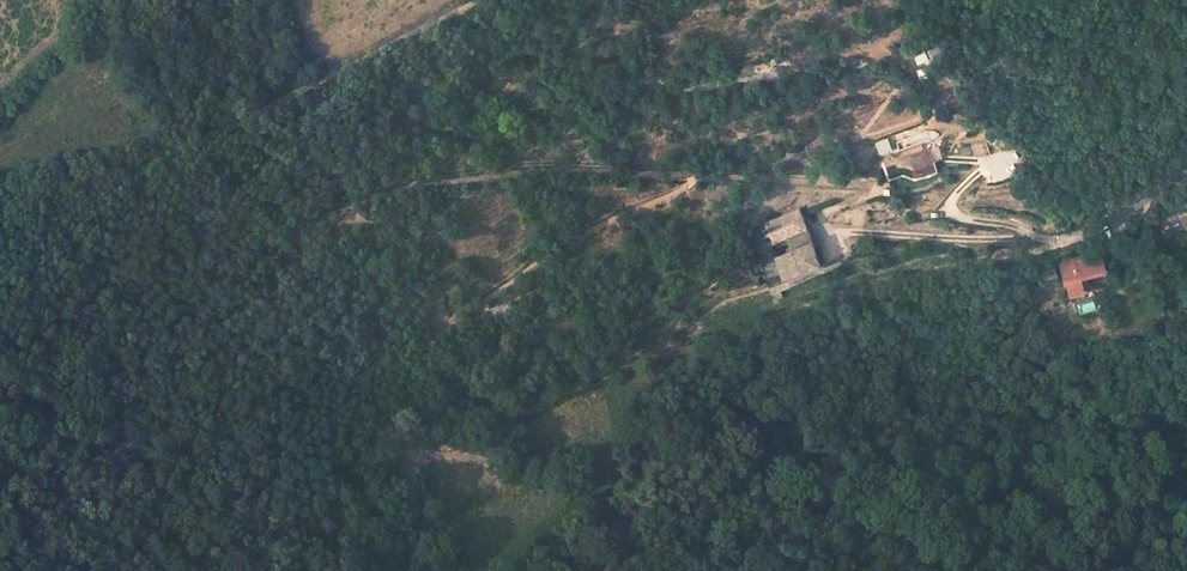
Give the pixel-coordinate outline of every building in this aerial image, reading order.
[(876,143),(881,155),(894,150),(889,138),(876,143)] [(1004,167),(1011,163),(1004,149),(997,153),(1004,167)] [(900,158),(885,164),(889,175),(904,169),(900,158)] [(934,162),(915,168),(919,179),(938,173),(934,162)] [(798,210),(766,223),(773,241),(786,236),(791,248),(810,240),(806,230),(801,216),(798,210)] [(1116,223),(1107,229),(1111,238),(1121,232),(1116,223)] [(749,226),(735,230),(737,236),(750,232),(749,226)] [(735,229),(721,233),(724,243),(738,240),(737,236),(735,230),(735,229)] [(1107,229),(1093,236),(1099,245),(1111,238),(1107,229)] [(769,230),(755,236),(759,246),(773,241),(769,230)] [(775,258),(784,278),(820,264),(810,240),(791,248),(786,250),(788,253),(775,258)] [(1069,259),(1059,261),(1069,296),(1083,292),(1079,279),(1106,272),(1102,257),(1076,263),(1071,265),(1069,259)] [(780,269),(764,276),(768,285),(784,278),(780,269)] [(1055,269),(1040,271),(1041,281),(1057,279),(1055,269)] [(1087,277),(1079,279),(1083,292),(1090,290),(1087,277)] [(780,291),(772,295),(775,301),(783,298),(780,291)] [(1082,313),(1093,309),(1090,301),(1079,305),(1082,313)] [(1000,396),(991,418),(1000,422),(1008,400),(1000,396)] [(1178,415),(1156,425),(1161,436),(1183,426),(1178,415)]
